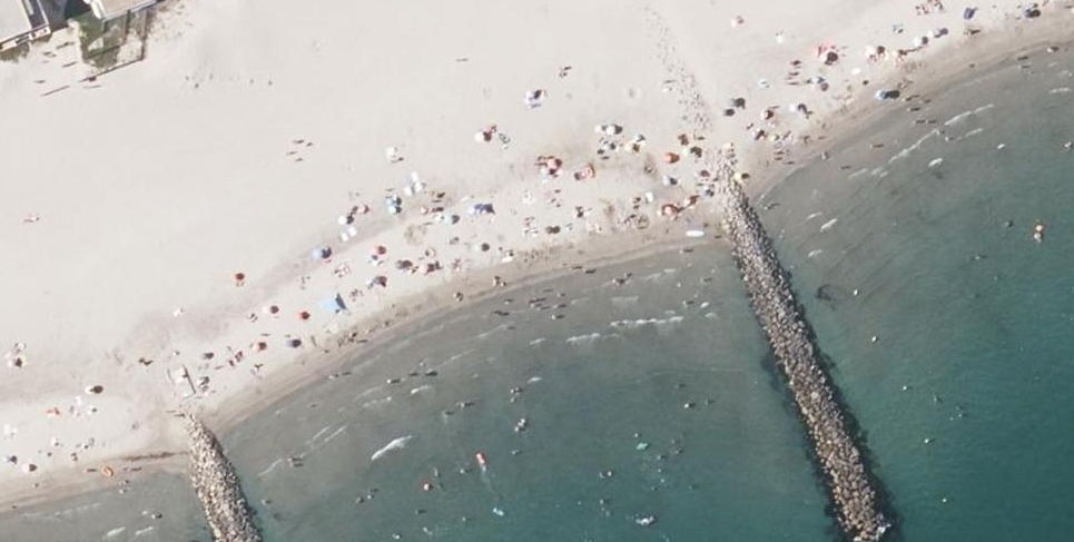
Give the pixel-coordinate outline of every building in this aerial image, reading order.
[(38,0),(0,0),(0,32),(44,15),(38,0)] [(125,0),(94,0),(98,10),(125,0)]
